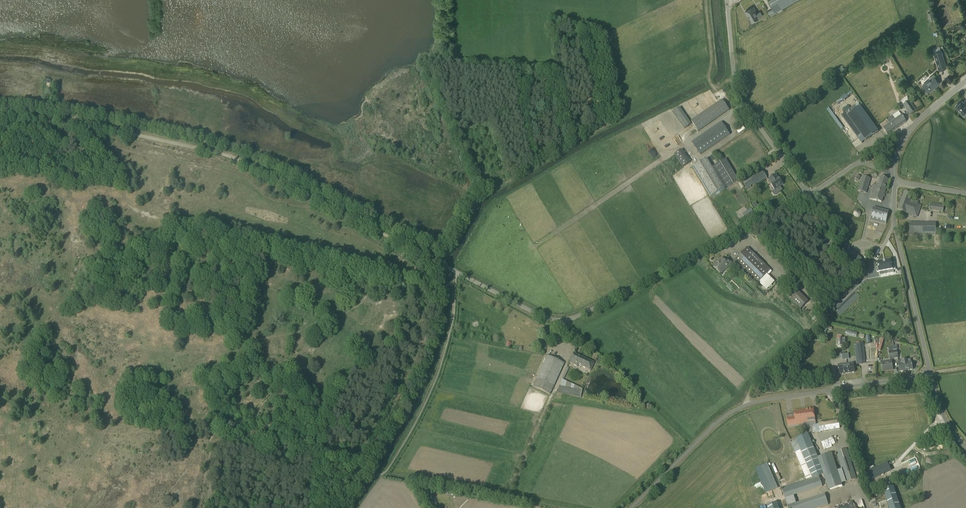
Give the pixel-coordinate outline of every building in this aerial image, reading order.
[(773,8),(768,11),(770,16),(776,13),(775,12),(796,0),(769,0),(768,0),(773,8)] [(752,8),(745,12),(747,16),(748,15),(749,17),(752,22),(759,18),(755,10),(753,7),(752,8)] [(941,50),(933,53),(939,70),(947,68),(941,50)] [(927,81),(923,85),(926,88),(929,92),(940,83),(937,79),(933,75),(929,78),(930,79),(927,81)] [(907,97),(901,101),(910,115),(916,111),(907,97)] [(956,106),(963,114),(965,111),(965,99),(963,102),(962,100),(956,106)] [(722,100),(691,121),(698,131),(729,110),(722,100)] [(858,138),(862,136),(865,141),(878,132),(860,107),(858,109),(855,105),(841,115),(858,138)] [(682,107),(674,111),(684,129),(692,125),(682,107)] [(906,122),(901,115),(899,112),(886,120),(889,123),(883,128),(887,135),(906,122)] [(700,155),(730,135),(721,122),(692,142),(700,155)] [(683,149),(675,154),(684,167),(691,162),(683,149)] [(725,189),(707,159),(693,167),(711,197),(725,189)] [(725,159),(715,166),(728,187),(739,181),(725,159)] [(755,185),(767,177),(762,170),(750,179),(755,185)] [(770,184),(775,190),(772,192),(774,196),(782,190),(780,187),(783,184),(779,178),(778,178),(776,175),(768,180),(771,184),(770,184)] [(871,178),(863,176),(858,191),(866,193),(871,178)] [(874,185),(869,198),(882,202),(889,180),(880,177),(877,185),(876,185),(874,185)] [(917,217),(921,206),(910,202),(913,194),(905,191),(898,210),(917,217)] [(947,201),(945,210),(948,210),(948,215),(954,216),(956,203),(947,201)] [(956,203),(954,216),(960,217),(960,212),(963,213),(965,204),(956,203)] [(939,206),(930,204),(929,210),(943,212),(944,207),(939,206)] [(889,212),(873,208),(870,220),(886,224),(889,212)] [(936,224),(910,223),(909,235),(936,235),(936,224)] [(748,248),(734,262),(756,284),(758,282),(766,290),(775,282),(768,275),(772,272),(748,248)] [(732,263),(727,258),(725,261),(722,258),(713,267),(721,274),(732,263)] [(891,260),(877,263),(878,267),(877,268),(876,269),(876,271),(878,272),(879,272),(888,271),(889,273),(893,273),(893,270),(895,269),(894,263),(892,264),(891,260)] [(785,295),(800,310),(809,301),(794,286),(785,295)] [(817,306),(808,314),(812,319),(821,311),(817,306)] [(823,339),(828,329),(831,330),(832,328),(829,327),(829,326),(824,324),(822,327),(825,329),(820,338),(823,339)] [(865,363),(863,343),(855,344),(856,349),(855,349),(856,359),(857,364),(865,363)] [(590,371),(594,363),(574,353),(569,363),(577,366),(578,365),(590,371)] [(549,395),(564,363),(547,356),(533,387),(549,395)] [(912,362),(911,362),(911,359),(897,362),(899,371),(913,369),(912,362)] [(891,361),(882,363),(882,366),(883,371),(884,371),(887,371),(893,370),(892,365),(891,361)] [(854,363),(838,365),(839,374),(855,372),(854,363)] [(557,393),(581,398),(582,390),(578,388),(578,387),(561,380),(560,388),(558,387),(557,393)] [(795,417),(787,418),(788,426),(793,425),(815,422),(813,409),(794,412),(795,417)] [(839,420),(819,423),(819,424),(820,432),(840,429),(839,420)] [(808,434),(795,439),(796,440),(791,442),(793,448),(796,455),(806,480),(819,476),(823,474),(818,458),(808,434)] [(833,438),(821,443),(824,450),(832,447),(831,445),(835,444),(833,438)] [(846,482),(856,479),(846,449),(836,452),(846,482)] [(832,453),(818,458),(823,474),(828,490),(842,486),(832,453)] [(871,481),(893,472),(890,462),(867,471),(871,481)] [(762,466),(772,490),(777,488),(767,464),(762,466)] [(788,507),(819,507),(828,505),(825,494),(796,503),(794,496),(822,487),(819,476),(806,480),(782,488),(788,507)] [(428,497),(422,501),(427,507),(435,507),(428,497)]
